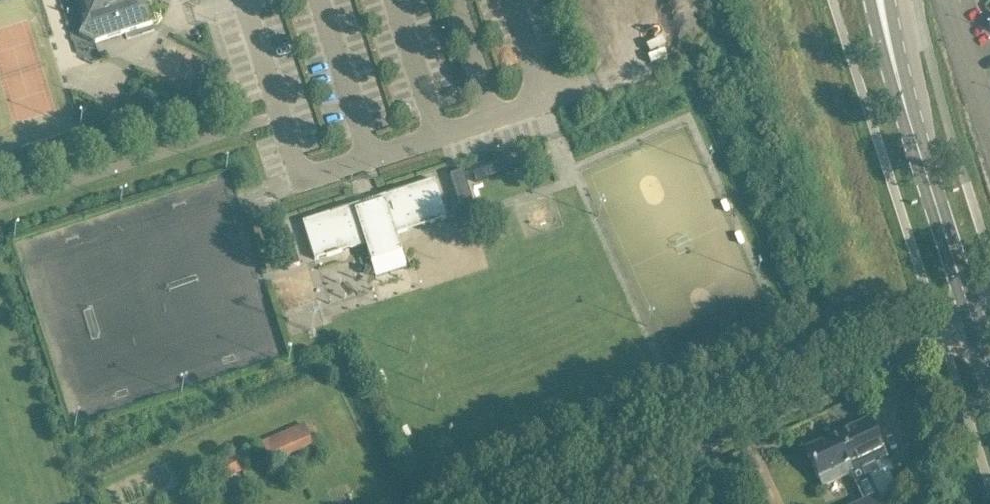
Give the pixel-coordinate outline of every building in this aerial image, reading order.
[(83,26),(79,35),(94,43),(121,34),(125,33),(152,24),(145,0),(75,0),(83,26)] [(462,213),(475,209),(463,171),(450,175),(462,213)] [(315,218),(303,222),(315,260),(326,257),(338,253),(337,248),(352,243),(354,248),(365,244),(376,278),(407,268),(396,234),(407,231),(406,225),(421,220),(423,226),(435,222),(446,218),(434,180),(421,184),(423,189),(408,194),(406,189),(387,195),(379,198),(380,202),(359,209),(358,204),(349,207),(342,209),(331,213),(332,218),(317,223),(315,218)] [(924,432),(914,401),(899,406),(908,437),(924,432)] [(842,454),(851,474),(887,457),(870,420),(837,435),(845,453),(842,454)] [(270,462),(312,444),(304,425),(262,443),(270,462)] [(822,487),(851,474),(842,454),(845,453),(837,435),(804,450),(822,487)] [(215,462),(223,482),(247,471),(239,452),(215,462)]
